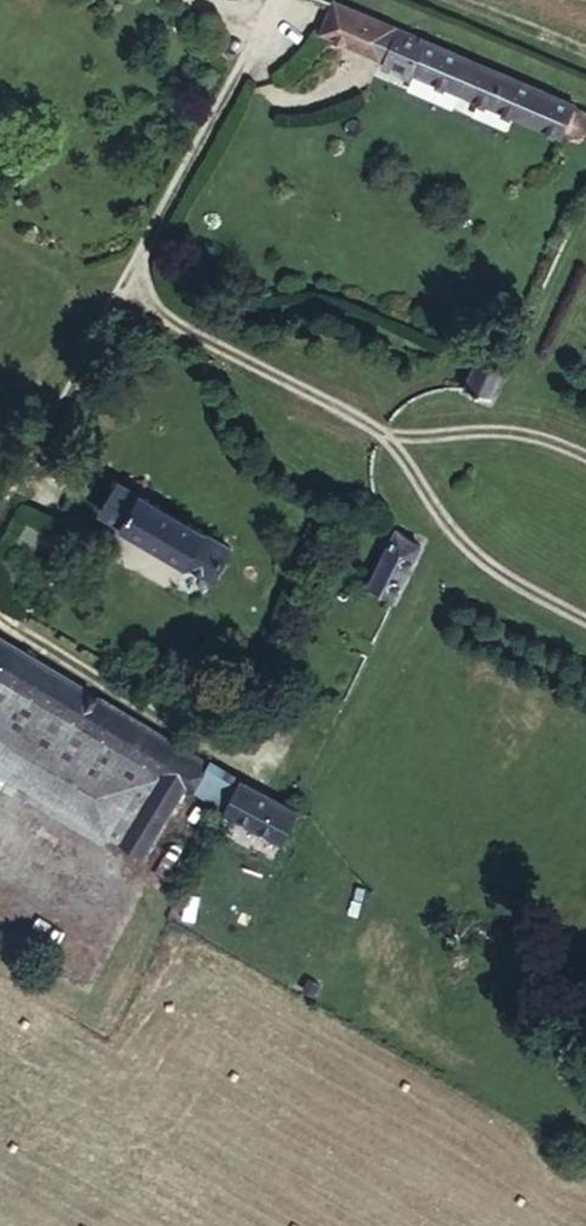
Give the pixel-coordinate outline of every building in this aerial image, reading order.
[(575,105),(434,45),(434,44),(334,1),(322,32),(387,60),(384,67),(410,78),(413,71),(561,135),(565,127),(575,105)] [(585,121),(585,110),(575,105),(565,127),(580,134),(585,121)] [(490,397),(507,362),(482,350),(463,389),(477,392),(490,397)] [(103,512),(127,526),(214,578),(231,548),(121,482),(103,512)] [(369,584),(394,597),(419,545),(413,542),(407,538),(402,534),(397,529),(369,584)] [(201,759),(0,637),(0,675),(20,687),(149,765),(184,787),(201,759)] [(20,687),(0,675),(0,720),(20,687)] [(149,765),(20,687),(0,720),(0,769),(107,834),(149,765)] [(184,787),(149,765),(107,834),(142,855),(184,787)] [(241,781),(212,766),(195,794),(225,812),(241,781)] [(241,781),(225,812),(246,823),(282,842),(298,812),(241,781)]
